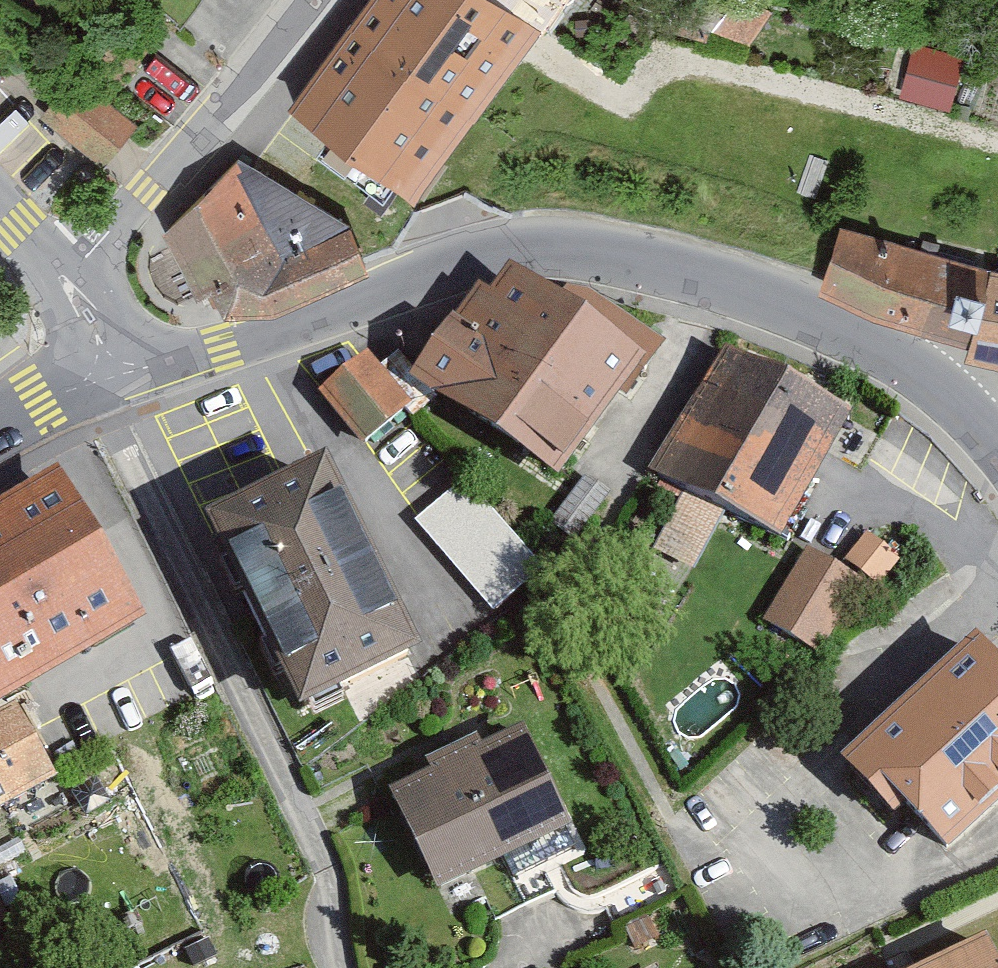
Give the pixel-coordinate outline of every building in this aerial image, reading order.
[(510,0),(365,0),(290,101),(416,194),(542,24),(510,0)] [(542,24),(560,0),(510,0),(542,24)] [(915,39),(901,90),(947,104),(962,52),(915,39)] [(137,124),(78,76),(46,115),(104,163),(137,124)] [(238,155),(160,230),(196,295),(205,290),(224,312),(273,310),(368,267),(348,221),(238,155)] [(838,227),(815,288),(966,342),(963,358),(997,365),(997,264),(886,241),(838,227)] [(559,470),(647,355),(524,288),(506,308),(480,295),(410,370),(559,470)] [(849,417),(725,348),(654,474),(779,543),(849,417)] [(366,356),(321,395),(366,446),(411,406),(366,356)] [(325,467),(202,526),(296,720),(419,661),(325,467)] [(0,507),(0,701),(143,618),(59,473),(0,507)] [(470,484),(421,528),(502,619),(551,575),(470,484)] [(866,534),(844,560),(877,588),(900,561),(866,534)] [(863,582),(809,550),(767,622),(818,657),(863,582)] [(841,767),(893,823),(904,813),(946,859),(997,811),(997,667),(976,643),(841,767)] [(0,715),(0,808),(55,778),(16,707),(0,715)] [(533,729),(393,799),(445,904),(586,834),(533,729)] [(16,922),(0,886),(0,929),(16,922)] [(935,967),(997,967),(987,944),(935,967)]
